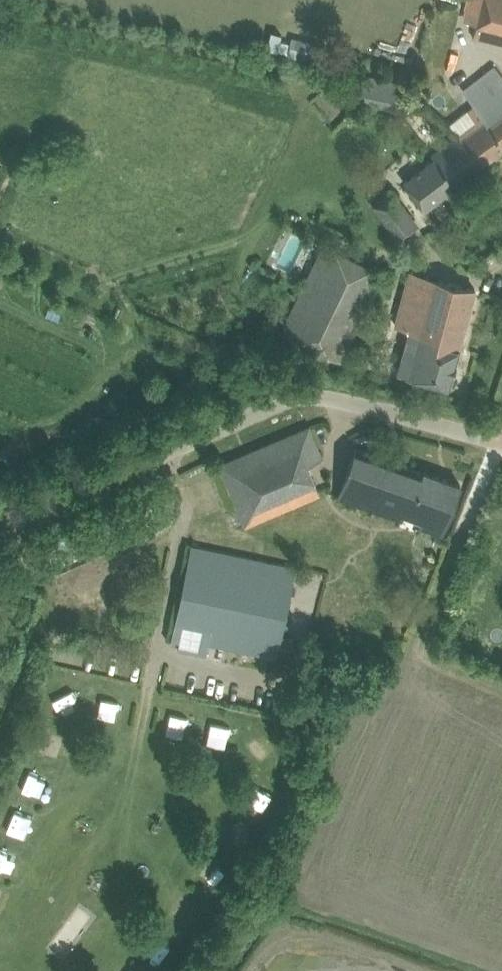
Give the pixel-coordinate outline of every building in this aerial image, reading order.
[(462,27),(476,31),(475,36),(501,43),(501,0),(469,0),(462,27)] [(294,36),(290,55),(313,59),(315,60),(319,42),(294,36)] [(425,207),(501,148),(501,73),(495,65),(464,89),(474,102),(449,121),(458,133),(431,154),(434,156),(404,179),(425,207)] [(400,109),(407,83),(366,73),(360,99),(400,109)] [(444,86),(428,104),(441,115),(456,97),(444,86)] [(341,360),(350,342),(384,270),(324,242),(290,313),(281,331),(341,360)] [(450,384),(475,288),(410,271),(396,325),(409,329),(399,370),(450,384)] [(219,463),(245,524),(319,492),(307,463),(322,456),(309,425),(219,463)] [(339,496),(403,518),(404,513),(421,519),(419,524),(443,532),(460,483),(356,447),(339,496)] [(209,643),(277,657),(280,647),(291,650),(294,637),(282,634),(297,566),(192,543),(172,639),(179,641),(178,649),(207,655),(209,643)] [(96,717),(113,720),(116,700),(99,697),(96,717)] [(169,712),(166,729),(191,733),(194,716),(169,712)] [(208,740),(227,742),(230,724),(210,721),(208,740)] [(6,911),(12,894),(0,890),(0,909),(6,911)]
